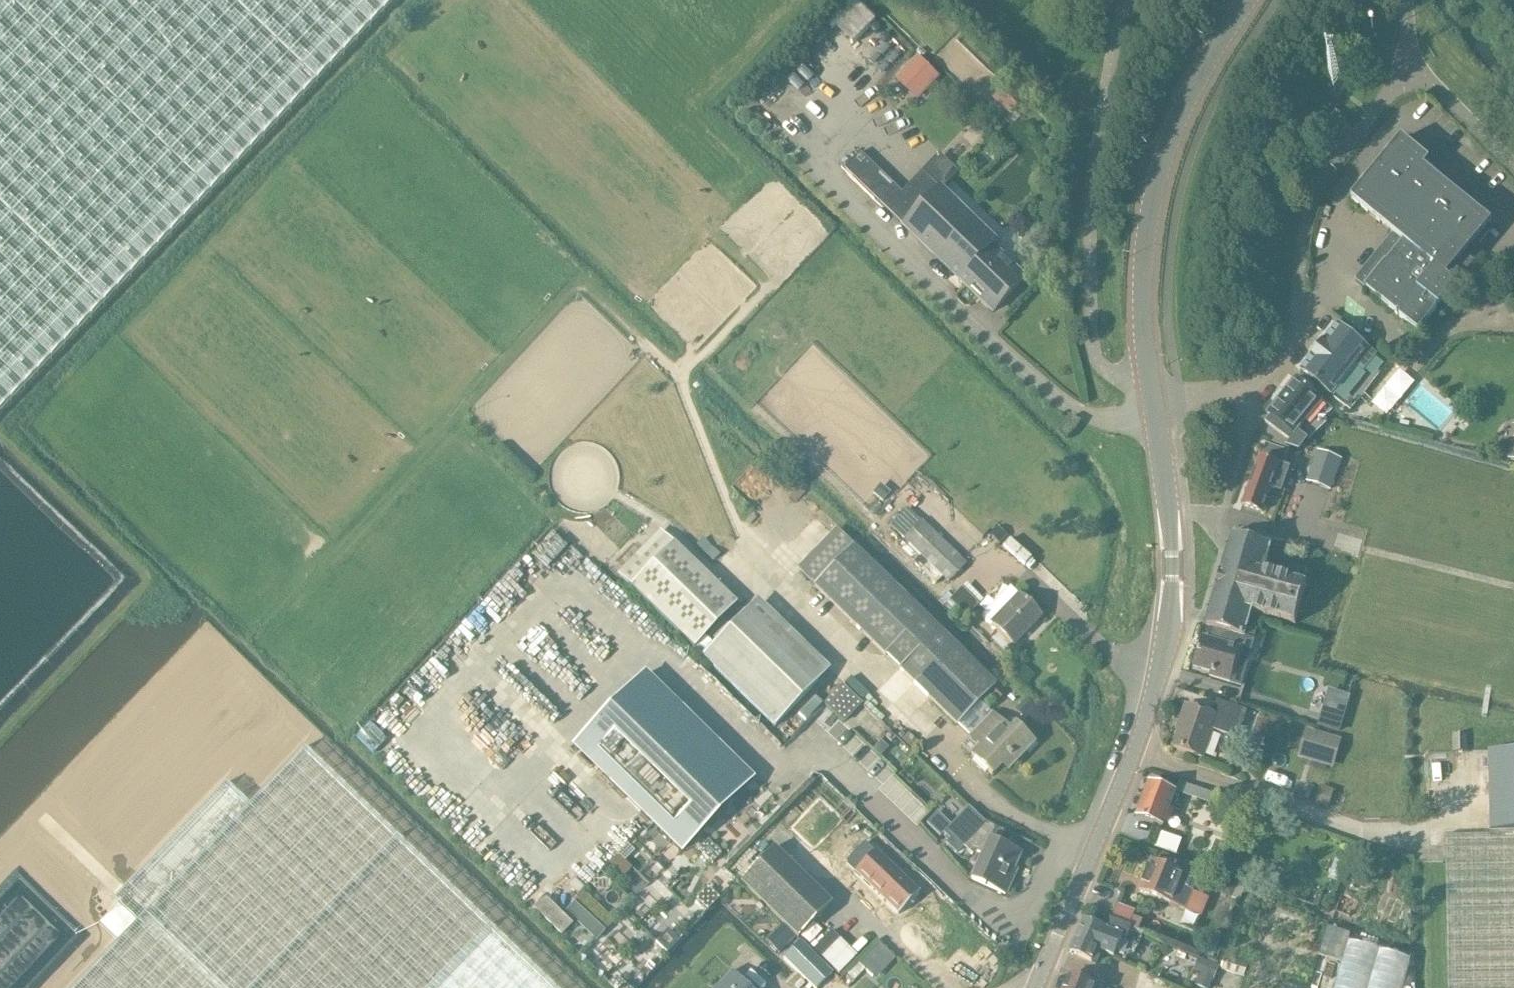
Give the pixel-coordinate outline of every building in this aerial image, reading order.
[(393,0),(0,0),(0,410),(393,0)] [(919,58),(896,82),(914,99),(937,76),(919,58)] [(1337,128),(1344,118),(1335,111),(1327,120),(1337,128)] [(1479,245),(1489,233),(1484,229),(1489,222),(1425,169),(1430,163),(1402,140),(1352,201),(1392,234),(1374,257),(1360,274),(1361,286),(1364,289),(1380,303),(1381,302),(1397,316),(1398,314),(1400,316),(1399,317),(1418,333),(1456,288),(1443,277),(1473,240),(1479,245)] [(997,242),(923,171),(903,193),(861,152),(845,169),(994,312),(1024,279),(992,248),(997,242)] [(1363,372),(1376,356),(1336,324),(1299,371),(1331,396),(1355,365),(1363,372)] [(1270,416),(1265,422),(1290,441),(1286,446),(1299,451),(1306,442),(1303,439),(1332,409),(1295,378),(1276,403),(1277,404),(1269,415),(1270,416)] [(1280,492),(1288,469),(1281,467),(1287,452),(1266,444),(1260,459),(1242,507),(1261,514),(1270,489),(1280,492)] [(1330,489),(1341,460),(1318,451),(1307,480),(1330,489)] [(908,509),(890,527),(903,540),(897,546),(935,584),(942,577),(948,583),(965,565),(921,521),(921,522),(908,509)] [(1294,625),(1307,585),(1265,572),(1272,548),(1231,536),(1203,626),(1210,628),(1245,638),(1253,613),(1294,625)] [(736,604),(672,542),(630,586),(694,648),(736,604)] [(1301,558),(1305,546),(1288,542),(1285,554),(1301,558)] [(996,684),(853,543),(814,583),(957,724),(996,684)] [(1010,587),(982,615),(991,624),(1012,645),(1040,616),(1018,595),(1010,587)] [(818,682),(745,612),(702,656),(775,726),(818,682)] [(1228,683),(1238,650),(1250,653),(1254,640),(1245,638),(1210,628),(1207,640),(1203,639),(1194,668),(1211,674),(1210,677),(1228,683)] [(645,674),(573,747),(680,852),(752,779),(645,674)] [(1237,739),(1246,712),(1216,701),(1211,715),(1185,705),(1179,721),(1181,722),(1172,748),(1202,758),(1212,730),(1237,739)] [(1014,762),(1033,742),(1015,724),(1010,730),(993,713),(970,736),(979,745),(971,753),(991,773),(1008,756),(1014,762)] [(1333,770),(1341,741),(1305,730),(1297,759),(1333,770)] [(72,987),(554,987),(303,747),(72,987)] [(1486,750),(1488,833),(1443,834),(1446,987),(1513,987),(1513,749),(1486,750)] [(1162,826),(1175,793),(1211,806),(1215,796),(1178,782),(1174,792),(1148,783),(1136,816),(1162,826)] [(968,806),(942,833),(949,839),(945,843),(957,854),(964,847),(972,855),(975,851),(982,854),(971,880),(1005,895),(1005,894),(1002,893),(1020,853),(989,840),(995,828),(1002,831),(985,823),(968,806)] [(831,903),(774,847),(740,882),(798,938),(831,903)] [(1151,860),(1138,891),(1170,904),(1170,902),(1186,908),(1193,891),(1197,879),(1182,874),(1183,872),(1182,872),(1185,864),(1162,856),(1159,863),(1151,860)] [(1221,881),(1216,894),(1239,903),(1244,890),(1221,881)] [(1116,955),(1123,939),(1127,941),(1132,929),(1110,919),(1106,928),(1086,919),(1071,952),(1091,961),(1097,947),(1116,955)] [(799,941),(782,958),(812,987),(817,987),(832,973),(799,941)] [(1261,959),(1252,956),(1243,987),(1280,987),(1285,971),(1267,966),(1268,961),(1261,959)] [(730,972),(715,987),(747,987),(730,972)] [(1096,986),(1069,976),(1064,987),(1095,987),(1096,986)]
